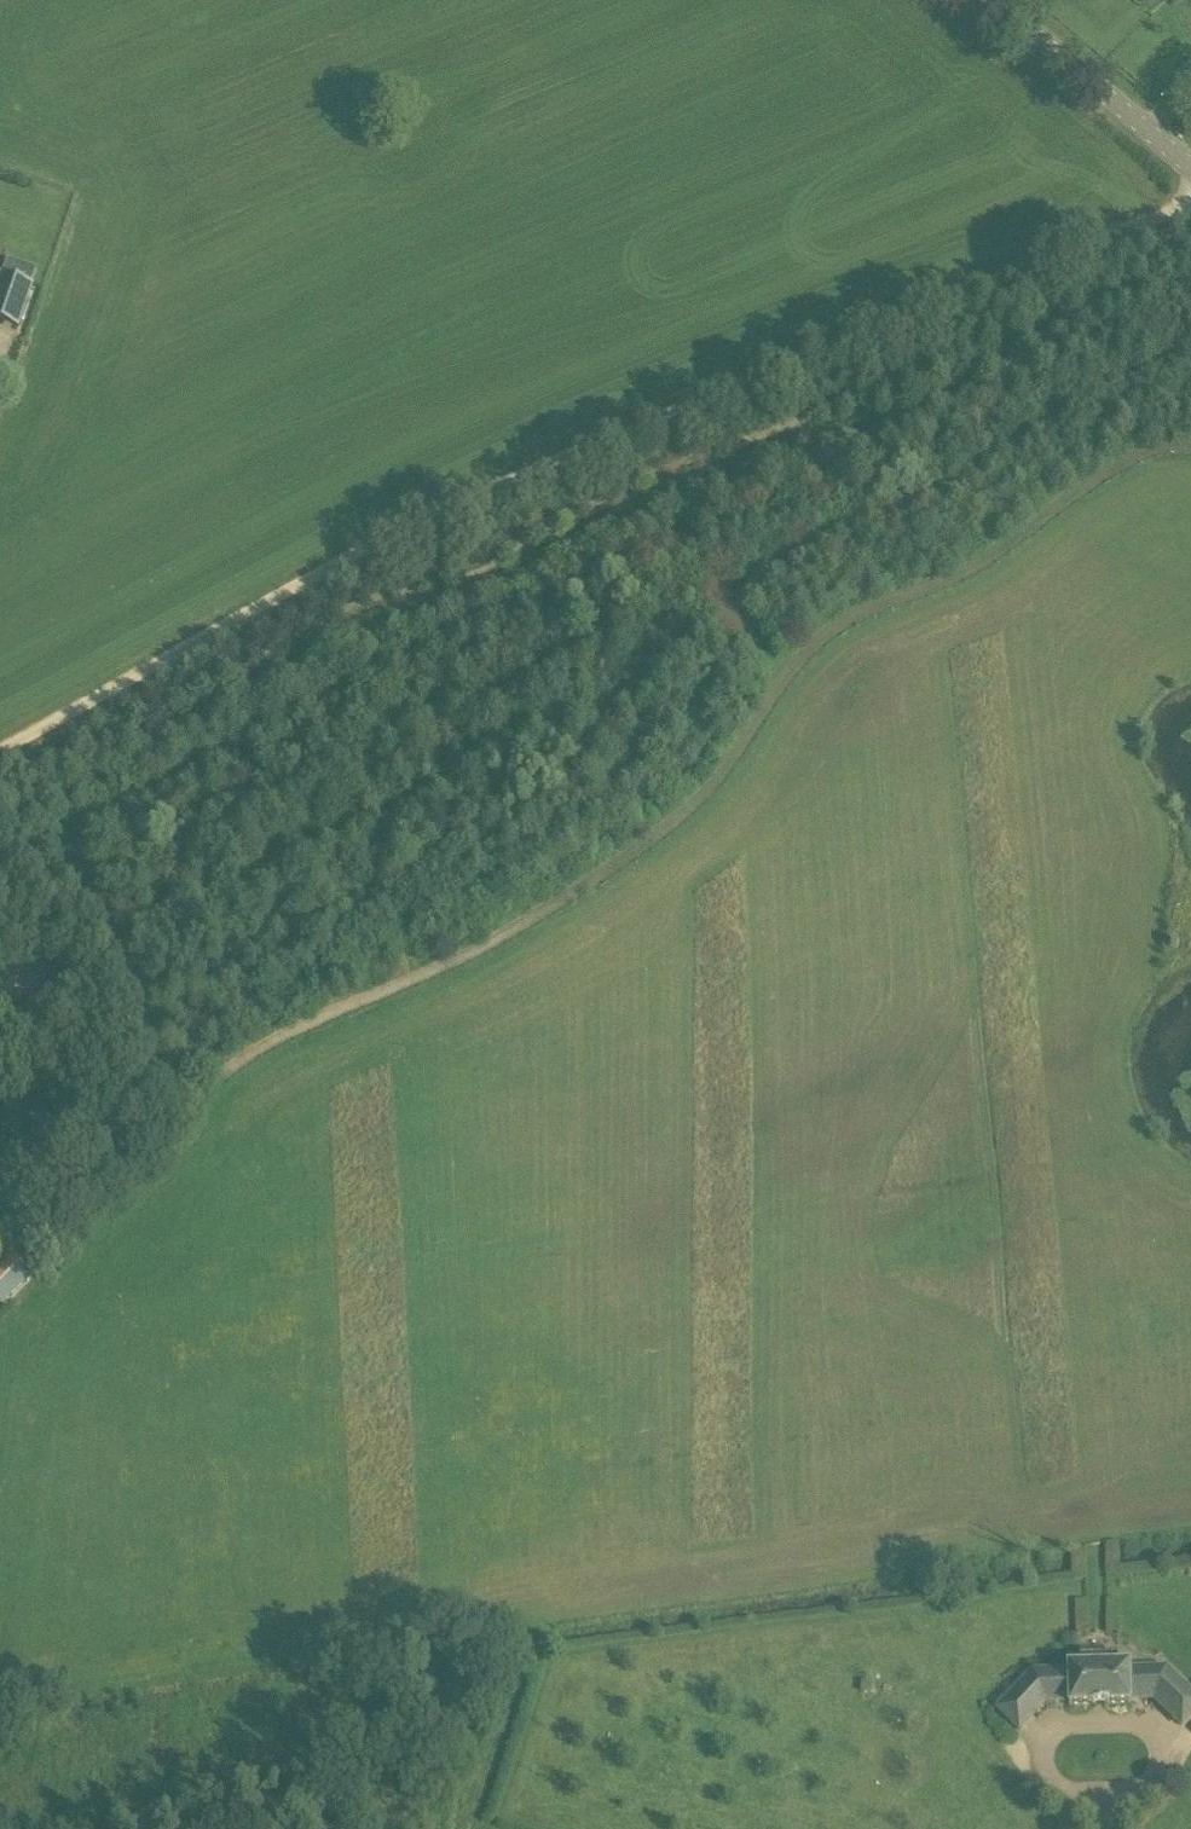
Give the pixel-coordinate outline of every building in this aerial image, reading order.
[(33,287),(0,275),(0,322),(19,328),(33,287)] [(11,1299),(35,1274),(16,1255),(0,1272),(0,1288),(11,1299)] [(1118,1665),(1118,1655),(1080,1656),(1081,1666),(1069,1667),(1069,1670),(1030,1671),(1011,1693),(1036,1715),(1047,1703),(1070,1702),(1070,1706),(1130,1705),(1130,1701),(1153,1701),(1165,1712),(1188,1687),(1168,1668),(1129,1669),(1129,1665),(1118,1665)]
